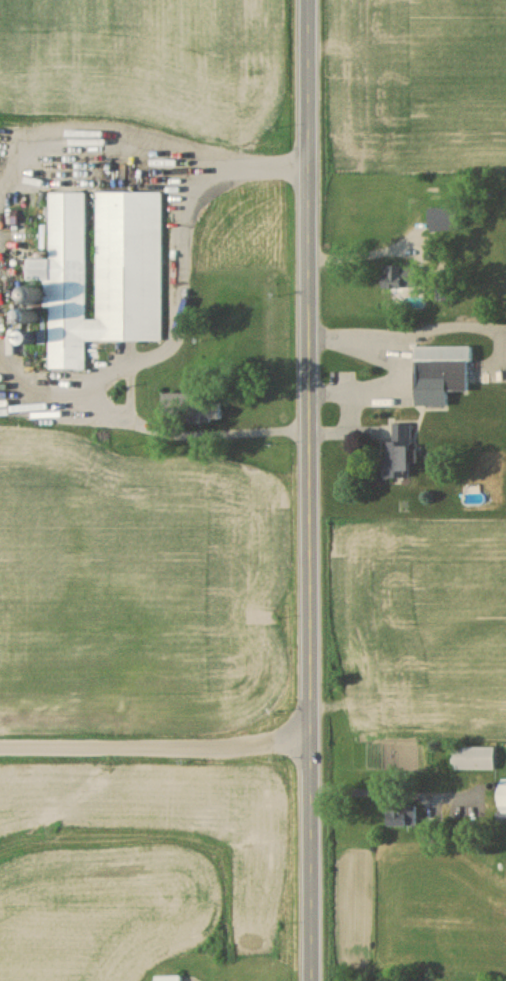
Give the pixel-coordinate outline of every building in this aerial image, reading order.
[(162,339),(161,190),(97,191),(97,319),(86,319),(85,191),(50,191),(50,258),(27,258),(28,280),(45,280),(45,307),(49,307),(49,367),(85,367),(85,339),(162,339)] [(458,229),(457,205),(428,207),(429,230),(458,229)] [(383,287),(420,287),(420,265),(383,265),(383,287)] [(451,298),(451,284),(439,284),(439,298),(451,298)] [(415,345),(416,405),(447,405),(447,391),(470,390),(470,345),(415,345)] [(410,477),(410,422),(393,422),(393,440),(384,440),(384,476),(410,477)] [(493,746),(451,746),(451,768),(493,768),(493,746)] [(414,808),(387,808),(387,824),(414,824),(414,808)]
